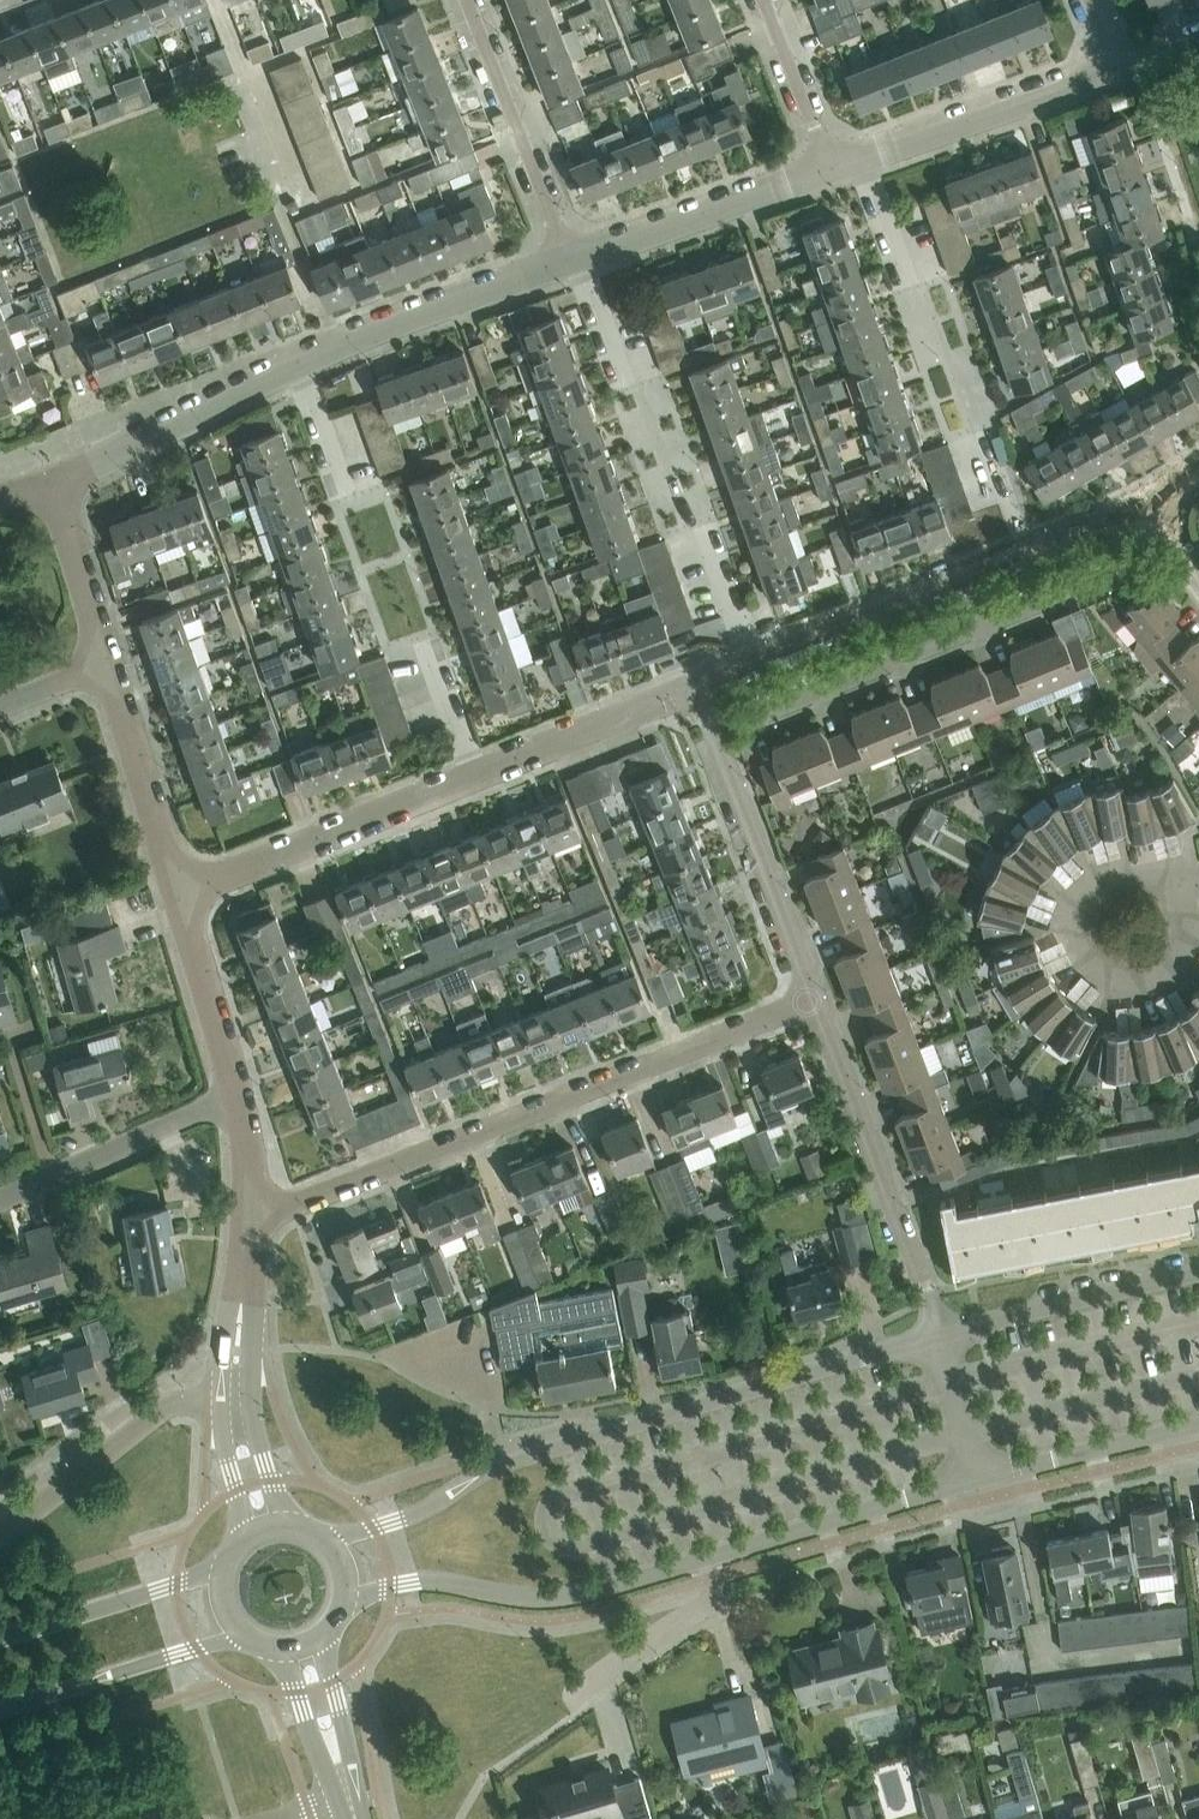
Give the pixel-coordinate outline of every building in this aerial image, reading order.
[(113,0),(99,0),(84,6),(97,39),(124,29),(113,0)] [(144,0),(113,0),(124,29),(151,18),(144,0)] [(175,0),(144,0),(151,18),(158,37),(185,26),(185,24),(178,8),(175,0)] [(178,8),(185,24),(212,13),(207,0),(175,0),(178,8)] [(388,10),(415,0),(384,0),(388,10)] [(550,0),(511,0),(518,17),(552,4),(550,0)] [(594,7),(597,15),(604,13),(606,16),(612,14),(607,0),(591,0),(594,7)] [(617,7),(625,4),(626,8),(633,5),(631,0),(614,0),(617,7)] [(680,15),(711,3),(710,0),(674,0),(680,15)] [(837,8),(834,0),(819,0),(807,5),(813,18),(837,8)] [(852,0),(834,0),(837,8),(840,17),(856,11),(852,0)] [(856,11),(882,0),(852,0),(856,11)] [(1013,9),(1012,10),(1008,0),(995,0),(1000,14),(986,20),(999,51),(1023,41),(1024,43),(1025,42),(1024,41),(1026,40),(1013,9)] [(1013,9),(1026,40),(1050,31),(1051,32),(1052,32),(1039,0),(1036,0),(1013,9)] [(712,2),(711,3),(680,15),(691,42),(689,43),(690,44),(724,31),(723,30),(722,30),(711,4),(713,4),(712,2)] [(552,4),(518,17),(517,18),(517,19),(519,19),(529,45),(563,31),(552,4)] [(633,5),(626,8),(625,4),(617,7),(627,32),(641,26),(633,5)] [(381,5),(362,13),(364,20),(359,22),(361,29),(385,20),(386,19),(381,5)] [(97,39),(84,6),(57,17),(70,50),(71,49),(97,39)] [(417,7),(386,19),(385,20),(396,48),(429,35),(417,7)] [(599,19),(597,15),(594,7),(569,18),(574,29),(599,19)] [(840,17),(837,8),(813,18),(818,31),(842,21),(840,17)] [(864,30),(856,11),(840,17),(842,21),(818,31),(824,46),(864,30)] [(361,29),(359,22),(364,20),(362,13),(338,22),(343,36),(361,29)] [(621,34),(612,14),(606,16),(604,13),(597,15),(599,19),(607,39),(621,34)] [(70,50),(57,17),(30,27),(43,60),(44,60),(56,90),(83,80),(71,49),(70,50)] [(323,19),(304,27),(307,34),(301,36),(304,43),(329,33),(323,19)] [(999,51),(986,20),(959,31),(972,62),(996,52),(997,53),(998,53),(997,52),(999,51)] [(43,60),(30,27),(2,38),(15,71),(43,60)] [(307,34),(304,27),(280,36),(285,50),(304,43),(301,36),(307,34)] [(563,31),(529,45),(527,45),(528,46),(529,46),(539,72),(570,60),(573,59),(563,31)] [(972,62),(959,31),(932,41),(945,72),(969,63),(970,64),(971,64),(970,62),(972,62)] [(439,61),(429,35),(396,48),(406,74),(439,61)] [(653,59),(644,36),(630,42),(639,64),(653,59)] [(707,66),(734,56),(726,37),(685,54),(696,82),(711,75),(707,66)] [(2,38),(0,39),(0,77),(15,71),(2,38)] [(247,49),(252,63),(274,55),(269,41),(247,49)] [(945,72),(932,41),(906,52),(918,83),(942,73),(943,75),(944,74),(943,73),(945,72)] [(310,49),(320,75),(327,72),(329,77),(336,74),(324,44),(310,49)] [(610,50),(619,72),(633,67),(624,44),(610,50)] [(207,81),(234,70),(225,45),(197,56),(207,81)] [(918,83),(906,52),(878,63),(891,94),(915,84),(916,86),(917,85),(916,84),(918,83)] [(679,56),(661,63),(664,70),(660,72),(662,79),(685,70),(679,56)] [(270,69),(283,102),(314,89),(301,57),(270,69)] [(581,87),(573,65),(570,60),(539,72),(538,72),(538,73),(540,73),(550,99),(549,99),(549,100),(583,87),(582,86),(581,87)] [(450,88),(439,61),(406,74),(417,101),(450,88)] [(662,79),(660,72),(664,70),(661,63),(636,73),(642,87),(662,79)] [(891,94),(878,63),(850,74),(849,73),(848,73),(862,107),(863,107),(862,105),(888,95),(889,96),(890,96),(889,94),(891,94)] [(720,107),(711,111),(723,142),(748,132),(749,133),(750,133),(738,103),(750,98),(738,68),(726,73),(729,83),(713,90),(720,107)] [(196,70),(177,77),(180,84),(175,86),(178,92),(201,83),(196,70)] [(343,93),(336,74),(329,77),(327,72),(320,75),(330,99),(343,93)] [(178,92),(175,86),(180,84),(177,77),(154,86),(159,99),(178,92)] [(625,78),(608,85),(611,93),(606,95),(609,102),(632,93),(625,78)] [(609,102),(606,95),(611,93),(608,85),(582,95),(589,110),(609,102)] [(355,115),(384,105),(377,88),(349,98),(355,115)] [(461,116),(450,88),(417,101),(427,128),(408,135),(408,136),(461,116)] [(319,103),(314,89),(283,102),(288,115),(319,103)] [(141,90),(121,98),(124,105),(121,106),(123,113),(147,104),(141,90)] [(123,113),(121,106),(124,105),(121,98),(99,107),(104,121),(123,113)] [(549,109),(557,128),(584,116),(577,98),(549,109)] [(293,128),(324,116),(319,103),(288,115),(293,128)] [(333,109),(341,128),(348,126),(350,131),(357,128),(347,104),(333,109)] [(695,153),(684,121),(682,122),(677,110),(651,121),(656,133),(657,132),(668,164),(694,153),(695,155),(696,154),(695,153)] [(88,111),(67,119),(70,126),(67,127),(69,134),(93,125),(88,111)] [(723,144),(723,142),(711,111),(684,121),(695,153),(722,143),(722,144),(723,144)] [(329,130),(324,116),(293,128),(298,142),(329,130)] [(471,143),(461,116),(408,136),(413,148),(432,140),(439,156),(471,143)] [(1087,131),(1097,160),(1134,147),(1124,118),(1087,131)] [(69,134),(67,127),(70,126),(67,119),(44,128),(49,142),(69,134)] [(364,147),(357,128),(350,131),(348,126),(341,128),(350,153),(364,147)] [(573,128),(564,132),(569,143),(578,139),(573,128)] [(642,176),(642,174),(629,143),(623,128),(596,139),(602,154),(614,185),(640,174),(641,176),(642,176)] [(304,157),(335,144),(329,130),(298,142),(304,157)] [(1,132),(0,132),(0,157),(9,154),(1,132)] [(11,141),(16,155),(38,146),(33,132),(11,141)] [(657,132),(656,133),(629,143),(642,174),(667,164),(668,165),(669,165),(668,164),(657,132)] [(1038,148),(1049,177),(1062,172),(1052,143),(1038,148)] [(340,158),(335,144),(304,157),(309,170),(340,158)] [(1144,175),(1134,147),(1097,160),(1107,188),(1144,175)] [(474,150),(428,168),(434,184),(470,170),(473,179),(482,175),(479,166),(480,165),(474,150)] [(1004,160),(1003,160),(1016,197),(1045,187),(1032,150),(1019,155),(1018,152),(1003,157),(1004,160)] [(367,153),(354,158),(364,183),(377,178),(367,153)] [(615,186),(614,185),(602,154),(574,165),(574,163),(573,164),(586,197),(588,197),(587,195),(613,185),(614,187),(615,186)] [(345,171),(340,158),(309,170),(314,183),(345,171)] [(1016,197),(1003,160),(991,165),(990,162),(975,167),(976,170),(975,170),(994,222),(1020,212),(1015,198),(1016,197)] [(23,186),(14,164),(0,169),(0,170),(9,192),(23,186)] [(434,184),(428,168),(410,175),(416,191),(434,184)] [(994,222),(975,170),(962,175),(961,172),(947,177),(948,180),(946,180),(951,194),(956,208),(961,221),(965,232),(994,222)] [(351,185),(345,171),(314,183),(320,197),(351,185)] [(1068,190),(1062,172),(1049,177),(1058,204),(1077,197),(1074,188),(1068,190)] [(1153,203),(1144,175),(1107,188),(1116,216),(1153,203)] [(398,179),(378,187),(384,201),(404,193),(398,179)] [(465,206),(450,212),(466,251),(493,241),(483,218),(497,212),(484,180),(459,190),(465,206)] [(384,201),(378,187),(355,196),(361,211),(384,201)] [(956,208),(951,194),(924,204),(929,217),(956,208)] [(13,200),(24,226),(36,222),(25,195),(13,200)] [(295,199),(287,202),(290,210),(298,207),(295,199)] [(345,200),(323,209),(328,223),(350,214),(345,200)] [(466,251),(450,212),(447,203),(419,214),(422,222),(423,222),(439,262),(466,251)] [(1164,232),(1153,203),(1116,216),(1126,244),(1143,239),(1164,232)] [(290,247),(274,207),(261,212),(267,226),(278,252),(290,247)] [(961,221),(956,208),(929,217),(934,231),(961,221)] [(328,223),(323,209),(295,220),(305,244),(332,233),(328,223)] [(267,226),(261,212),(236,222),(241,236),(267,226)] [(801,223),(814,260),(851,247),(846,233),(849,232),(844,218),(841,219),(825,224),(822,215),(801,223)] [(1063,219),(1068,233),(1078,230),(1073,215),(1063,219)] [(966,235),(965,232),(961,221),(934,231),(938,245),(966,235)] [(47,251),(36,222),(24,226),(24,228),(19,230),(29,258),(47,251)] [(236,222),(208,233),(213,247),(241,236),(236,222)] [(439,262),(423,222),(422,222),(396,233),(412,273),(439,262)] [(1063,239),(1059,229),(1044,234),(1048,245),(1063,239)] [(1083,243),(1078,230),(1068,233),(1073,246),(1083,243)] [(184,258),(213,247),(208,233),(179,244),(184,258)] [(412,273),(396,233),(369,244),(384,284),(412,273)] [(971,249),(966,235),(938,245),(943,259),(971,249)] [(1153,266),(1143,239),(1126,244),(1105,252),(1115,280),(1153,266)] [(754,248),(765,277),(779,272),(769,243),(754,248)] [(156,269),(184,258),(179,244),(151,255),(156,269)] [(384,284),(369,244),(342,255),(358,294),(384,284)] [(1016,244),(1003,248),(1007,259),(1020,254),(1016,244)] [(851,248),(851,247),(814,260),(819,275),(803,281),(808,295),(824,289),(861,276),(856,262),(859,261),(854,246),(851,248)] [(1007,259),(1003,248),(988,253),(992,264),(1007,259)] [(976,262),(971,249),(943,259),(948,272),(976,262)] [(58,279),(47,251),(29,258),(30,259),(36,257),(46,284),(58,279)] [(719,261),(732,298),(760,288),(747,251),(734,256),(733,253),(718,258),(719,261)] [(128,279),(156,269),(151,255),(123,267),(128,279)] [(358,294),(342,255),(314,266),(329,305),(358,294)] [(732,298),(719,261),(706,265),(705,263),(690,268),(691,271),(690,271),(703,308),(732,298)] [(984,302),(985,305),(1022,292),(1011,262),(975,275),(979,288),(977,289),(982,303),(984,302)] [(286,263),(257,275),(272,313),(302,301),(286,263)] [(1045,267),(1050,282),(1061,278),(1055,263),(1045,267)] [(1163,295),(1153,266),(1115,280),(1125,308),(1163,295)] [(128,279),(123,267),(94,278),(99,290),(128,279)] [(703,308),(690,271),(677,275),(676,273),(662,278),(663,280),(661,281),(666,294),(671,308),(675,318),(703,308)] [(783,284),(779,272),(765,277),(769,289),(783,284)] [(272,313),(257,275),(229,286),(244,324),(272,313)] [(864,275),(861,276),(824,289),(829,303),(812,309),(817,323),(834,317),(871,304),(866,290),(869,289),(864,275)] [(1070,280),(1075,294),(1086,290),(1081,276),(1070,280)] [(1065,292),(1061,278),(1050,282),(1055,296),(1065,292)] [(58,292),(66,313),(86,305),(84,302),(94,298),(88,281),(58,292)] [(46,284),(34,288),(42,307),(24,314),(28,325),(46,318),(58,313),(46,284)] [(244,324),(229,286),(201,297),(216,335),(244,324)] [(1090,304),(1086,290),(1075,294),(1080,308),(1090,304)] [(1032,320),(1022,292),(985,305),(989,317),(987,317),(992,331),(994,331),(995,333),(1032,320)] [(644,318),(671,308),(666,294),(639,304),(644,318)] [(1173,323),(1163,295),(1125,308),(1135,337),(1173,323)] [(216,335),(201,297),(173,308),(188,347),(216,335)] [(871,304),(834,317),(844,344),(880,331),(876,318),(879,317),(874,303),(871,304)] [(10,330),(10,332),(28,325),(24,314),(23,311),(5,318),(0,305),(0,334),(10,330)] [(188,347),(173,308),(144,319),(159,358),(188,347)] [(648,332),(676,322),(674,318),(675,318),(671,308),(644,318),(648,332)] [(131,369),(116,331),(107,310),(95,315),(103,334),(87,341),(95,364),(102,381),(131,369)] [(57,345),(69,341),(76,338),(68,316),(60,319),(58,313),(46,318),(57,345)] [(557,316),(557,315),(520,328),(530,357),(567,344),(562,330),(565,329),(560,315),(557,316)] [(779,320),(784,334),(796,330),(791,316),(779,320)] [(159,358),(144,319),(116,331),(131,369),(159,358)] [(1041,347),(1032,320),(995,333),(999,345),(997,346),(1002,360),(1004,359),(1005,360),(1041,347)] [(1064,324),(1070,337),(1080,334),(1075,320),(1064,324)] [(680,336),(676,322),(648,332),(653,345),(680,336)] [(772,322),(758,327),(762,338),(776,333),(772,322)] [(21,359),(33,354),(27,339),(15,344),(10,332),(10,330),(0,334),(0,367),(21,359)] [(801,344),(796,330),(784,334),(789,348),(801,344)] [(881,332),(880,331),(844,344),(853,372),(891,359),(886,347),(889,346),(884,331),(881,332)] [(747,343),(743,332),(715,342),(719,353),(747,343)] [(1100,333),(1090,337),(1095,351),(1105,347),(1100,333)] [(1085,347),(1080,334),(1070,337),(1075,351),(1085,347)] [(95,364),(87,341),(84,335),(76,338),(69,341),(80,370),(95,364)] [(685,350),(680,336),(653,345),(658,359),(685,350)] [(1146,340),(1132,345),(1136,356),(1150,351),(1146,340)] [(69,341),(57,345),(53,347),(64,376),(80,370),(69,341)] [(469,346),(480,376),(494,371),(483,341),(469,346)] [(719,353),(715,342),(701,347),(705,358),(719,353)] [(570,343),(567,344),(530,357),(539,385),(577,372),(572,358),(575,357),(570,343)] [(1136,356),(1132,345),(1118,350),(1123,361),(1136,356)] [(1051,376),(1041,347),(1005,360),(1009,373),(1007,374),(1012,389),(1015,388),(1015,389),(1051,376)] [(690,363),(685,350),(658,359),(663,373),(690,363)] [(435,358),(436,360),(449,397),(476,388),(463,351),(450,355),(449,353),(435,358)] [(737,386),(732,371),(744,367),(739,353),(691,370),(695,383),(693,384),(698,398),(700,397),(701,399),(737,386)] [(773,359),(777,372),(789,368),(784,355),(773,359)] [(1146,382),(1164,373),(1155,357),(1137,366),(1146,382)] [(21,359),(0,367),(0,401),(9,398),(14,411),(36,402),(35,398),(51,392),(42,368),(27,374),(21,359)] [(891,361),(891,359),(853,372),(864,401),(901,388),(896,375),(899,374),(894,360),(891,361)] [(449,397),(436,360),(422,365),(421,362),(407,368),(408,370),(421,407),(449,397)] [(1090,366),(1077,373),(1083,384),(1096,377),(1090,366)] [(794,384),(789,368),(777,372),(783,388),(794,384)] [(1155,391),(1174,425),(1175,425),(1188,417),(1189,420),(1198,415),(1198,404),(1197,400),(1198,399),(1198,374),(1196,368),(1155,391)] [(421,407),(408,370),(394,375),(393,372),(378,377),(379,380),(377,381),(382,394),(387,408),(391,418),(421,407)] [(497,381),(494,371),(480,376),(483,386),(497,381)] [(577,372),(539,385),(549,414),(587,400),(582,386),(585,385),(580,371),(577,372)] [(799,376),(804,390),(816,386),(811,371),(799,376)] [(1083,384),(1077,373),(1065,380),(1071,391),(1083,384)] [(747,414),(737,386),(701,399),(705,412),(703,413),(708,427),(710,426),(711,427),(747,414)] [(821,400),(816,386),(804,390),(809,404),(821,400)] [(901,389),(901,388),(864,401),(873,429),(910,416),(906,403),(909,402),(904,388),(901,389)] [(1174,425),(1155,391),(1129,405),(1148,439),(1149,439),(1162,432),(1163,435),(1177,427),(1175,425),(1174,425)] [(360,418),(387,408),(382,394),(355,404),(360,418)] [(1038,394),(1025,402),(1031,413),(1037,423),(1038,423),(1032,413),(1044,406),(1038,394)] [(587,401),(587,400),(549,414),(559,442),(597,428),(592,415),(595,414),(590,400),(587,401)] [(1037,423),(1031,413),(1025,402),(1011,410),(1020,433),(1037,423)] [(1148,439),(1129,405),(1103,420),(1123,454),(1136,447),(1137,449),(1150,442),(1149,439),(1148,439)] [(393,422),(391,418),(387,408),(360,418),(365,432),(393,422)] [(761,410),(747,414),(711,427),(715,440),(713,441),(718,455),(720,454),(721,456),(757,443),(771,438),(761,410)] [(792,415),(797,429),(808,425),(803,411),(792,415)] [(496,417),(501,431),(512,427),(507,413),(496,417)] [(911,417),(910,416),(873,429),(879,444),(866,448),(871,462),(920,444),(916,431),(919,430),(914,416),(911,417)] [(1123,454),(1103,420),(1077,434),(1096,468),(1097,468),(1109,461),(1111,464),(1124,456),(1123,454)] [(370,445),(397,436),(393,422),(365,432),(370,445)] [(813,440),(808,425),(797,429),(802,444),(813,440)] [(517,440),(512,427),(501,431),(505,444),(517,440)] [(597,429),(597,428),(559,442),(569,470),(607,457),(602,443),(605,442),(600,428),(597,429)] [(836,442),(831,428),(819,432),(824,446),(836,442)] [(242,442),(248,459),(237,463),(242,475),(289,459),(289,458),(284,444),(287,443),(282,429),(279,430),(279,429),(242,442)] [(495,443),(491,431),(476,437),(480,448),(495,443)] [(1096,468),(1077,434),(1051,449),(1071,483),(1083,476),(1084,478),(1098,471),(1097,468),(1096,468)] [(375,459),(402,449),(397,436),(370,445),(375,459)] [(771,438),(757,443),(721,456),(725,468),(723,469),(728,483),(730,483),(731,484),(768,472),(778,468),(781,467),(771,438)] [(445,439),(433,443),(436,452),(440,463),(466,453),(462,442),(448,447),(445,439)] [(846,470),(836,442),(824,446),(835,475),(846,470)] [(921,452),(926,466),(953,456),(948,442),(921,452)] [(440,463),(436,452),(433,443),(433,444),(436,452),(421,457),(425,468),(440,463)] [(508,451),(511,458),(522,454),(519,446),(508,451)] [(407,463),(402,449),(375,459),(380,473),(407,463)] [(1070,483),(1071,483),(1051,449),(1026,463),(1045,497),(1057,490),(1058,493),(1072,485),(1070,483)] [(194,460),(205,489),(220,484),(228,480),(217,451),(194,460)] [(525,462),(522,454),(511,458),(513,466),(525,462)] [(607,457),(569,470),(579,498),(617,485),(612,471),(615,470),(610,456),(607,457)] [(958,470),(953,456),(926,466),(931,480),(958,470)] [(289,458),(289,459),(242,475),(252,503),(262,500),(299,487),(294,472),(297,471),(292,457),(289,458)] [(907,457),(892,462),(896,473),(911,468),(907,457)] [(896,473),(892,462),(878,468),(881,478),(896,473)] [(493,468),(498,482),(509,478),(504,464),(493,468)] [(421,507),(422,509),(459,496),(449,467),(411,480),(416,493),(413,494),(418,508),(421,507)] [(812,471),(817,485),(828,481),(823,467),(812,471)] [(778,468),(768,472),(731,484),(735,497),(732,497),(737,512),(740,511),(741,512),(778,499),(788,495),(778,468)] [(516,474),(521,488),(533,483),(528,470),(516,474)] [(963,484),(958,470),(931,480),(936,494),(963,484)] [(836,482),(843,503),(858,497),(854,488),(867,484),(863,472),(836,482)] [(514,493),(509,478),(498,482),(504,497),(514,493)] [(833,495),(828,481),(817,485),(822,499),(833,495)] [(537,496),(533,483),(521,488),(525,501),(537,496)] [(224,495),(220,484),(205,489),(209,500),(224,495)] [(617,485),(579,498),(589,526),(627,513),(622,499),(625,498),(620,484),(617,485)] [(941,508),(968,498),(963,484),(936,494),(938,498),(941,508)] [(299,487),(262,500),(272,529),(309,515),(304,501),(307,500),(302,486),(299,487)] [(197,490),(170,500),(183,537),(188,550),(215,540),(197,490)] [(469,525),(459,496),(422,509),(426,521),(423,522),(428,536),(431,535),(432,537),(469,525)] [(951,536),(946,522),(941,508),(938,498),(908,509),(921,546),(935,541),(936,544),(950,539),(949,536),(951,536)] [(973,512),(968,498),(941,508),(946,522),(973,512)] [(788,528),(778,499),(741,512),(745,525),(742,526),(747,540),(750,539),(750,540),(788,528)] [(183,537),(170,500),(142,510),(155,547),(183,537)] [(921,546),(908,509),(881,519),(893,556),(906,551),(907,554),(922,549),(921,546)] [(155,547),(142,510),(112,521),(120,543),(104,549),(116,581),(133,575),(127,558),(155,547)] [(627,514),(627,513),(589,526),(599,554),(637,541),(632,528),(635,527),(630,513),(627,514)] [(309,515),(272,529),(281,556),(319,543),(314,529),(317,528),(312,514),(309,515)] [(893,556),(881,519),(867,523),(864,515),(850,520),(853,528),(852,528),(865,565),(878,561),(879,564),(894,559),(893,556)] [(253,545),(250,519),(239,520),(243,546),(253,545)] [(513,524),(518,539),(529,535),(524,521),(513,524)] [(479,553),(469,525),(432,537),(436,549),(433,550),(438,564),(441,563),(442,566),(479,553)] [(220,530),(225,545),(237,541),(231,526),(220,530)] [(536,530),(541,544),(552,540),(547,526),(536,530)] [(829,531),(833,543),(848,538),(844,526),(829,531)] [(798,556),(788,528),(750,540),(755,553),(752,554),(757,568),(760,567),(761,569),(798,556)] [(534,548),(529,535),(518,539),(523,552),(534,548)] [(641,563),(670,553),(665,538),(636,549),(641,563)] [(858,567),(848,538),(833,543),(843,572),(858,567)] [(558,554),(552,540),(541,544),(546,558),(558,554)] [(241,554),(237,541),(225,545),(230,558),(241,554)] [(319,543),(281,556),(291,585),(329,571),(324,557),(327,556),(322,542),(319,543)] [(150,571),(169,565),(163,547),(144,553),(150,571)] [(489,581),(483,564),(493,561),(489,549),(479,553),(442,566),(446,577),(443,578),(448,593),(451,592),(452,594),(489,581)] [(646,577),(675,567),(670,553),(641,563),(646,577)] [(624,554),(609,559),(613,570),(628,565),(624,554)] [(808,584),(798,556),(761,569),(765,582),(762,582),(767,597),(770,596),(770,597),(808,584)] [(613,570),(609,559),(582,569),(586,580),(613,570)] [(651,591),(680,581),(675,567),(646,577),(651,591)] [(226,570),(198,580),(201,591),(230,581),(226,570)] [(329,572),(329,571),(291,585),(301,612),(339,599),(334,586),(337,585),(332,571),(329,572)] [(571,585),(568,575),(553,580),(557,590),(571,585)] [(533,582),(538,596),(549,592),(544,577),(533,582)] [(201,591),(198,580),(170,590),(174,600),(201,591)] [(499,609),(489,581),(452,594),(456,606),(453,607),(458,621),(461,620),(461,622),(499,609)] [(685,595),(680,581),(651,591),(656,606),(685,595)] [(236,589),(241,603),(252,599),(247,585),(236,589)] [(174,600),(170,590),(169,587),(134,599),(139,613),(174,600)] [(1144,660),(1146,659),(1176,634),(1167,624),(1173,619),(1179,609),(1165,591),(1154,596),(1147,601),(1143,597),(1116,608),(1103,613),(1114,627),(1125,618),(1138,634),(1135,649),(1144,660)] [(554,605),(549,592),(538,596),(543,609),(554,605)] [(690,610),(685,595),(656,606),(658,610),(659,610),(662,620),(690,610)] [(262,628),(252,599),(241,603),(246,616),(251,632),(262,628)] [(339,600),(339,599),(301,612),(311,641),(349,627),(344,614),(347,613),(342,599),(339,600)] [(151,647),(152,650),(189,636),(184,621),(196,617),(191,602),(141,620),(146,633),(143,633),(148,647),(151,647)] [(222,610),(226,623),(238,619),(234,605),(222,610)] [(509,637),(499,609),(461,622),(466,634),(463,635),(468,649),(471,648),(471,650),(509,637)] [(673,647),(668,633),(667,634),(662,620),(659,610),(658,610),(631,620),(644,657),(657,653),(657,656),(672,650),(671,648),(673,647)] [(695,624),(690,610),(662,620),(667,634),(668,633),(695,624)] [(243,633),(238,619),(226,623),(231,637),(243,633)] [(644,657),(631,620),(603,630),(616,667),(628,663),(629,666),(644,660),(643,658),(644,657)] [(349,628),(349,627),(311,641),(320,669),(358,655),(354,642),(357,641),(352,627),(349,628)] [(616,667),(603,630),(574,640),(587,677),(600,673),(601,676),(615,670),(614,668),(616,667)] [(1058,631),(1034,641),(1057,696),(1097,680),(1082,642),(1069,647),(1066,640),(1058,631)] [(1198,670),(1198,636),(1191,639),(1184,645),(1176,634),(1146,659),(1155,669),(1162,663),(1181,685),(1198,670)] [(199,664),(189,636),(152,650),(156,661),(153,662),(158,676),(161,675),(162,677),(199,664)] [(551,641),(555,653),(569,648),(565,636),(551,641)] [(518,666),(509,637),(471,650),(476,662),(473,663),(478,677),(481,676),(481,679),(518,666)] [(255,644),(260,659),(271,655),(266,641),(255,644)] [(1057,696),(1034,641),(1011,650),(1012,662),(1015,669),(1002,674),(1013,701),(1016,712),(1057,696)] [(579,676),(569,648),(555,653),(565,681),(579,676)] [(271,655),(260,659),(265,672),(270,686),(294,678),(284,650),(280,652),(271,655)] [(357,664),(358,665),(362,678),(390,669),(385,654),(357,664)] [(1094,666),(1104,694),(1118,682),(1104,661),(1094,666)] [(241,666),(245,679),(258,674),(253,662),(241,666)] [(1013,701),(1002,674),(989,679),(986,672),(979,663),(955,672),(973,717),(1013,701)] [(209,692),(199,664),(162,677),(166,689),(163,690),(168,704),(171,703),(171,705),(209,692)] [(358,665),(329,675),(333,685),(347,680),(348,683),(362,678),(358,665)] [(527,691),(518,666),(481,679),(486,691),(483,692),(488,706),(491,705),(504,701),(509,714),(535,705),(530,690),(527,691)] [(395,682),(390,669),(362,678),(367,692),(395,682)] [(1181,685),(1198,707),(1198,670),(1181,685)] [(973,717),(955,672),(931,682),(932,694),(935,701),(923,706),(933,733),(973,717)] [(263,689),(258,674),(245,679),(251,693),(263,689)] [(333,685),(329,675),(316,680),(319,690),(333,685)] [(400,696),(395,682),(367,692),(372,705),(400,696)] [(291,701),(287,690),(273,695),(277,706),(291,701)] [(219,720),(209,692),(171,705),(176,717),(173,718),(178,733),(181,732),(181,734),(219,720)] [(933,733),(923,706),(910,711),(907,704),(900,695),(876,704),(894,749),(933,733)] [(404,710),(400,696),(372,705),(376,719),(404,710)] [(894,749),(876,704),(852,714),(853,726),(856,733),(843,738),(854,765),(894,749)] [(1084,709),(1070,715),(1076,729),(1090,722),(1084,709)] [(387,746),(382,733),(378,722),(362,728),(356,710),(343,715),(349,732),(362,770),(375,766),(376,768),(391,763),(390,761),(392,760),(387,746)] [(382,733),(409,723),(404,710),(376,719),(378,722),(382,733)] [(260,722),(265,735),(277,731),(272,718),(260,722)] [(228,749),(219,720),(181,734),(186,746),(183,747),(188,761),(190,760),(191,762),(228,749)] [(1131,721),(1120,725),(1127,743),(1138,738),(1131,721)] [(1176,721),(1163,731),(1173,745),(1186,734),(1176,721)] [(414,737),(409,723),(382,733),(387,746),(414,737)] [(1127,743),(1120,725),(1108,730),(1116,747),(1127,743)] [(854,765),(843,738),(831,743),(828,736),(820,727),(796,736),(814,781),(854,765)] [(282,745),(277,731),(265,735),(270,749),(282,745)] [(362,770),(349,732),(321,742),(334,780),(347,776),(348,778),(362,773),(361,770),(362,770)] [(814,781),(796,736),(773,746),(774,757),(777,765),(763,770),(777,805),(788,804),(792,799),(789,791),(814,781)] [(1187,737),(1172,750),(1181,760),(1196,747),(1187,737)] [(1086,739),(1069,745),(1073,757),(1090,750),(1086,739)] [(334,780),(321,742),(292,752),(306,790),(319,785),(320,788),(334,783),(333,780),(334,780)] [(1073,757),(1069,745),(1052,752),(1056,764),(1073,757)] [(646,746),(633,751),(644,778),(657,772),(646,746)] [(238,776),(228,749),(191,762),(195,774),(193,775),(198,789),(200,788),(201,789),(238,776)] [(644,778),(633,751),(619,756),(630,784),(644,778)] [(630,784),(619,756),(606,762),(618,789),(630,784)] [(3,828),(70,801),(53,760),(0,781),(0,820),(3,828)] [(283,792),(296,788),(287,760),(273,764),(283,792)] [(618,789),(606,762),(593,767),(604,795),(618,789)] [(604,795),(593,767),(579,772),(591,800),(604,795)] [(668,768),(657,772),(644,778),(630,784),(642,814),(680,799),(668,768)] [(1006,771),(989,777),(994,789),(1011,782),(1006,771)] [(591,800),(579,772),(565,778),(577,806),(588,801),(591,800)] [(248,805),(238,776),(201,789),(205,802),(203,803),(208,817),(210,817),(211,818),(248,805)] [(994,789),(989,777),(972,784),(976,796),(994,789)] [(1173,778),(1149,789),(1162,830),(1195,816),(1173,778)] [(1127,837),(1123,793),(1125,793),(1124,784),(1088,791),(1101,832),(1125,828),(1126,837),(1127,837)] [(1149,789),(1125,793),(1123,793),(1127,837),(1162,830),(1149,789)] [(1101,832),(1088,791),(1056,805),(1078,843),(1101,832)] [(537,805),(536,805),(553,847),(581,836),(566,797),(538,808),(537,805)] [(692,827),(680,799),(642,814),(653,842),(692,827)] [(588,836),(595,833),(599,831),(588,801),(577,806),(588,836)] [(932,804),(924,818),(938,826),(946,811),(932,804)] [(553,847),(536,805),(537,809),(509,820),(508,816),(508,817),(524,859),(523,859),(530,877),(543,872),(536,854),(553,847)] [(1057,858),(1078,843),(1056,805),(1027,826),(1057,858)] [(524,859),(508,817),(507,817),(508,820),(481,831),(479,828),(496,870),(523,859),(524,859)] [(1040,877),(1057,858),(1027,826),(1004,852),(1040,877)] [(703,855),(692,827),(653,842),(665,870),(703,855)] [(496,870),(479,828),(478,828),(480,832),(452,843),(451,840),(450,840),(474,899),(488,893),(481,876),(496,870)] [(599,831),(595,833),(588,836),(600,864),(611,859),(599,831)] [(474,899),(450,840),(451,843),(423,854),(422,851),(438,893),(439,893),(446,910),(474,899)] [(814,903),(859,885),(843,845),(816,855),(821,868),(814,871),(805,879),(814,903)] [(908,851),(914,868),(926,864),(920,846),(908,851)] [(438,893),(422,851),(421,852),(422,855),(395,866),(393,863),(410,905),(438,893)] [(1028,900),(1040,877),(1004,852),(987,883),(1028,900)] [(715,884),(703,855),(665,870),(652,875),(658,890),(671,885),(676,898),(676,899),(715,884)] [(889,858),(885,865),(888,873),(901,868),(896,855),(889,858)] [(600,864),(611,892),(622,888),(611,859),(600,864)] [(410,905),(393,863),(392,863),(394,866),(366,878),(365,874),(364,874),(381,916),(410,905)] [(933,881),(926,864),(914,868),(921,885),(933,881)] [(381,916),(364,874),(364,875),(365,878),(337,889),(336,886),(335,886),(352,928),(381,916)] [(1020,925),(1028,900),(987,883),(978,918),(983,919),(987,935),(1020,928),(1020,925)] [(726,913),(715,884),(676,899),(676,898),(657,906),(664,924),(669,922),(673,933),(688,928),(688,929),(726,913)] [(874,925),(859,885),(814,903),(823,927),(835,926),(842,923),(847,936),(874,925)] [(603,888),(574,900),(579,912),(608,900),(603,888)] [(611,892),(622,920),(633,916),(622,888),(611,892)] [(304,902),(316,933),(331,927),(342,923),(330,892),(304,902)] [(106,900),(69,912),(75,931),(112,920),(106,900)] [(238,929),(249,958),(288,942),(271,900),(237,913),(242,927),(238,929)] [(579,912),(574,900),(545,912),(550,924),(579,912)] [(610,907),(581,919),(585,929),(615,917),(610,907)] [(911,929),(924,925),(919,909),(906,914),(911,929)] [(520,936),(550,924),(545,912),(516,924),(520,936)] [(738,942),(726,913),(688,929),(699,955),(700,957),(738,942)] [(622,920),(634,950),(645,945),(633,916),(622,920)] [(557,941),(585,929),(581,919),(552,930),(557,941)] [(331,927),(342,954),(352,949),(342,923),(331,927)] [(517,937),(520,936),(516,924),(488,935),(492,947),(493,950),(518,940),(517,937)] [(119,925),(60,941),(78,1007),(102,1000),(103,1002),(108,1001),(107,998),(116,996),(104,953),(125,947),(119,925)] [(844,983),(889,965),(874,925),(847,936),(852,948),(844,951),(835,959),(844,983)] [(527,953),(557,941),(552,930),(523,942),(527,953)] [(492,947),(488,935),(469,942),(465,931),(455,935),(459,946),(464,958),(492,947)] [(464,958),(459,946),(455,935),(454,935),(459,947),(431,958),(435,970),(464,958)] [(991,945),(1003,980),(1043,961),(1034,936),(991,945)] [(527,953),(523,942),(519,944),(518,940),(493,950),(495,953),(499,964),(527,953)] [(299,971),(288,942),(249,958),(261,986),(299,971)] [(749,969),(738,942),(700,957),(699,955),(682,962),(687,975),(704,969),(711,984),(749,969)] [(635,951),(646,978),(656,974),(645,946),(635,951)] [(353,982),(364,978),(352,949),(342,954),(353,982)] [(471,975),(499,964),(495,953),(467,965),(471,975)] [(435,970),(431,958),(402,969),(407,981),(435,970)] [(1021,1010),(1056,983),(1043,961),(1003,980),(992,984),(1012,1018),(1021,1010)] [(16,1022),(0,965),(0,1027),(16,1022)] [(442,987),(471,975),(467,965),(438,976),(442,987)] [(904,1005),(889,965),(844,983),(853,1007),(865,1006),(873,1003),(877,1016),(904,1005)] [(378,993),(407,981),(402,969),(373,981),(378,993)] [(635,970),(606,982),(621,1020),(650,1008),(635,970)] [(311,999),(299,971),(261,986),(272,1015),(311,999)] [(646,978),(657,1007),(672,1001),(666,984),(661,972),(646,978)] [(621,1020),(606,982),(597,986),(593,977),(588,975),(573,981),(578,993),(593,1032),(621,1020)] [(935,978),(940,992),(950,988),(945,975),(935,978)] [(957,980),(963,997),(975,993),(968,975),(957,980)] [(414,998),(442,987),(438,976),(409,988),(414,998)] [(353,982),(365,1011),(375,1006),(364,978),(353,982)] [(677,979),(666,984),(672,1001),(684,996),(677,979)] [(1046,1035),(1074,1002),(1056,983),(1021,1010),(1046,1035)] [(385,1010),(414,998),(409,988),(380,1000),(385,1010)] [(955,1002),(950,988),(940,992),(945,1006),(955,1002)] [(593,1032),(578,993),(548,1006),(563,1044),(593,1032)] [(982,1010),(975,993),(963,997),(970,1014),(982,1010)] [(1193,993),(1192,994),(1198,1001),(1179,1015),(1198,1051),(1198,1000),(1193,993)] [(322,1028),(311,999),(272,1015),(284,1044),(322,1028)] [(1096,1017),(1074,1002),(1046,1035),(1076,1055),(1096,1017)] [(875,1062),(919,1045),(904,1005),(877,1016),(882,1028),(875,1031),(866,1038),(875,1062)] [(387,1035),(375,1006),(365,1011),(377,1040),(387,1035)] [(563,1044),(548,1006),(520,1017),(535,1055),(563,1044)] [(1179,1015),(1155,1026),(1168,1068),(1198,1054),(1198,1051),(1179,1015)] [(535,1055),(520,1017),(492,1028),(507,1066),(535,1055)] [(1168,1068),(1155,1026),(1130,1031),(1134,1074),(1168,1068)] [(334,1057),(322,1028),(284,1044),(296,1072),(334,1057)] [(507,1066),(492,1028),(463,1040),(478,1078),(507,1066)] [(961,1047),(971,1043),(966,1030),(956,1034),(961,1047)] [(1134,1074),(1130,1031),(1103,1030),(1097,1073),(1134,1074)] [(93,1054),(56,1064),(73,1123),(94,1116),(88,1095),(131,1083),(129,1074),(131,1073),(130,1068),(127,1069),(121,1046),(117,1032),(89,1040),(93,1054)] [(450,1089),(435,1051),(429,1034),(415,1039),(422,1056),(406,1063),(421,1101),(450,1089)] [(377,1040),(388,1068),(399,1064),(387,1035),(377,1040)] [(478,1078),(463,1040),(435,1051),(450,1089),(478,1078)] [(935,1085),(919,1045),(875,1062),(884,1086),(895,1086),(903,1083),(908,1096),(935,1085)] [(813,1088),(799,1053),(763,1067),(767,1077),(752,1083),(770,1126),(786,1119),(782,1107),(798,1100),(796,1095),(813,1088)] [(345,1086),(334,1057),(296,1072),(307,1101),(345,1086)] [(990,1067),(997,1084),(1008,1080),(1002,1063),(990,1067)] [(400,1098),(410,1093),(399,1064),(388,1068),(400,1098)] [(980,1069),(970,1072),(974,1083),(984,1079),(980,1069)] [(1015,1097),(1008,1080),(997,1084),(1003,1102),(1015,1097)] [(722,1084),(693,1095),(708,1132),(736,1120),(722,1084)] [(905,1142),(950,1125),(935,1085),(908,1096),(913,1108),(905,1111),(896,1118),(905,1142)] [(319,1130),(330,1125),(343,1120),(356,1115),(357,1115),(345,1086),(307,1101),(319,1130)] [(421,1120),(410,1093),(400,1098),(397,1099),(408,1125),(421,1120)] [(712,1142),(708,1132),(693,1095),(664,1107),(683,1154),(712,1142)] [(408,1125),(397,1099),(384,1104),(394,1131),(408,1125)] [(1157,1101),(1138,1104),(1140,1117),(1159,1114),(1157,1101)] [(394,1131),(384,1104),(370,1110),(380,1136),(394,1131)] [(1140,1117),(1138,1104),(1120,1107),(1122,1119),(1140,1117)] [(370,1110),(357,1115),(356,1115),(367,1142),(380,1136),(370,1110)] [(367,1142),(356,1115),(343,1120),(348,1133),(354,1147),(367,1142)] [(1196,1116),(1185,1121),(1189,1131),(1198,1126),(1198,1122),(1196,1116)] [(603,1131),(619,1171),(653,1157),(637,1118),(603,1131)] [(348,1133),(343,1120),(330,1125),(335,1138),(348,1133)] [(1189,1131),(1185,1121),(1173,1123),(1175,1133),(1189,1131)] [(1175,1133),(1173,1123),(1161,1125),(1163,1135),(1175,1133)] [(965,1166),(950,1125),(905,1142),(914,1166),(926,1166),(933,1163),(938,1176),(950,1172),(961,1168),(965,1166)] [(1163,1135),(1161,1125),(1149,1127),(1151,1137),(1163,1135)] [(1151,1137),(1149,1127),(1138,1129),(1139,1139),(1151,1137)] [(1139,1139),(1138,1129),(1126,1131),(1127,1141),(1139,1139)] [(755,1173),(769,1168),(754,1131),(741,1136),(755,1173)] [(1127,1141),(1126,1131),(1114,1132),(1115,1143),(1127,1141)] [(1115,1143),(1114,1132),(1102,1134),(1104,1145),(1115,1143)] [(1104,1145),(1102,1134),(1090,1136),(1092,1147),(1104,1145)] [(1092,1147),(1090,1136),(1078,1138),(1080,1148),(1092,1147)] [(1080,1148),(1078,1138),(1066,1140),(1068,1150),(1080,1148)] [(816,1144),(821,1161),(836,1157),(831,1140),(816,1144)] [(1068,1150),(1066,1140),(1054,1142),(1056,1152),(1068,1150)] [(1056,1152),(1054,1142),(1043,1144),(1044,1154),(1056,1152)] [(1044,1154),(1043,1144),(1031,1146),(1033,1156),(1044,1154)] [(573,1145),(543,1157),(557,1194),(573,1188),(576,1196),(591,1191),(573,1145)] [(1033,1156),(1031,1146),(1019,1147),(1021,1158),(1033,1156)] [(1021,1158),(1019,1147),(1010,1149),(1006,1151),(1010,1161),(1014,1159),(1021,1158)] [(1010,1161),(1006,1151),(995,1155),(998,1165),(1010,1161)] [(998,1165),(995,1155),(983,1159),(987,1169),(998,1165)] [(557,1194),(543,1157),(513,1169),(531,1215),(545,1209),(542,1200),(557,1194)] [(685,1158),(670,1163),(685,1203),(700,1197),(685,1158)] [(987,1169),(983,1159),(972,1163),(976,1173),(987,1169)] [(685,1203),(670,1163),(650,1171),(665,1210),(685,1203)] [(972,1163),(965,1166),(961,1168),(965,1178),(976,1173),(972,1163)] [(965,1178),(961,1168),(950,1172),(954,1182),(965,1178)] [(954,1270),(1198,1223),(1198,1170),(958,1217),(954,1196),(940,1199),(954,1270)] [(954,1182),(950,1172),(938,1176),(942,1186),(954,1182)] [(479,1180),(450,1192),(463,1224),(475,1219),(484,1242),(501,1235),(479,1180)] [(611,1240),(625,1234),(615,1207),(608,1187),(594,1193),(611,1240)] [(466,1232),(463,1224),(450,1192),(420,1204),(436,1244),(466,1232)] [(833,1227),(843,1264),(861,1260),(860,1259),(875,1255),(860,1197),(846,1201),(851,1223),(833,1227)] [(97,1200),(82,1202),(85,1217),(100,1215),(97,1200)] [(173,1260),(167,1226),(171,1226),(167,1207),(126,1214),(139,1287),(183,1279),(179,1259),(173,1260)] [(347,1272),(377,1260),(370,1242),(399,1230),(393,1214),(333,1238),(347,1272)] [(535,1220),(517,1227),(523,1243),(538,1283),(551,1279),(547,1269),(548,1268),(537,1238),(540,1236),(535,1220)] [(0,1262),(0,1295),(2,1302),(3,1302),(3,1304),(39,1293),(39,1291),(66,1283),(49,1224),(27,1231),(34,1252),(0,1262)] [(538,1283),(523,1243),(517,1227),(504,1233),(525,1288),(538,1283)] [(411,1232),(402,1236),(408,1250),(417,1247),(411,1232)] [(402,1306),(394,1287),(409,1282),(404,1269),(422,1262),(417,1247),(408,1250),(389,1258),(395,1270),(353,1287),(366,1320),(402,1306)] [(439,1292),(442,1297),(450,1294),(447,1289),(454,1287),(439,1247),(421,1254),(437,1293),(439,1292)] [(793,1249),(780,1252),(797,1316),(844,1304),(834,1265),(826,1267),(824,1258),(797,1265),(793,1249)] [(653,1286),(647,1254),(614,1260),(620,1290),(629,1330),(644,1327),(653,1326),(646,1288),(653,1286)] [(539,1301),(538,1296),(536,1288),(490,1305),(494,1324),(495,1324),(501,1355),(500,1355),(502,1366),(536,1359),(543,1396),(616,1381),(609,1345),(624,1342),(613,1287),(539,1301)] [(655,1336),(663,1372),(702,1365),(695,1328),(694,1328),(690,1309),(654,1316),(658,1335),(655,1336)] [(67,1360),(24,1373),(35,1409),(85,1394),(81,1381),(99,1375),(89,1343),(64,1351),(67,1360)] [(1128,1540),(1135,1575),(1173,1570),(1167,1525),(1168,1525),(1167,1521),(1165,1504),(1131,1508),(1134,1526),(1121,1528),(1123,1541),(1128,1540)] [(1108,1528),(1077,1535),(1083,1565),(1099,1562),(1101,1576),(1117,1573),(1114,1560),(1113,1552),(1114,1551),(1113,1547),(1112,1547),(1108,1528)] [(1083,1565),(1077,1535),(1047,1541),(1051,1560),(1049,1561),(1050,1565),(1052,1565),(1059,1599),(1071,1596),(1066,1569),(1083,1565)] [(1010,1543),(992,1547),(993,1552),(984,1554),(991,1588),(986,1589),(992,1616),(994,1625),(1029,1617),(1027,1609),(1028,1608),(1015,1548),(1011,1549),(1010,1543)] [(972,1616),(966,1586),(959,1553),(942,1557),(943,1563),(907,1571),(915,1606),(916,1606),(920,1630),(956,1622),(955,1619),(972,1616)] [(1178,1592),(1176,1594),(1177,1604),(1189,1602),(1188,1590),(1178,1592)] [(1174,1604),(1178,1634),(1193,1632),(1189,1602),(1177,1604),(1174,1604)] [(1160,1606),(1164,1635),(1178,1634),(1174,1604),(1160,1606)] [(1146,1608),(1150,1637),(1164,1635),(1160,1606),(1146,1608)] [(1131,1610),(1135,1639),(1150,1637),(1146,1608),(1131,1610)] [(1117,1611),(1121,1641),(1135,1639),(1131,1610),(1117,1611)] [(1102,1613),(1106,1643),(1121,1641),(1117,1611),(1102,1613)] [(1088,1615),(1092,1645),(1106,1643),(1102,1613),(1088,1615)] [(1074,1617),(1078,1646),(1092,1645),(1088,1615),(1074,1617)] [(1058,1619),(1061,1649),(1078,1646),(1074,1617),(1058,1619)] [(791,1650),(804,1701),(856,1687),(858,1695),(889,1687),(887,1681),(890,1680),(877,1628),(874,1629),(872,1622),(842,1629),(844,1638),(829,1642),(828,1640),(791,1650)] [(1185,1693),(1198,1691),(1198,1685),(1196,1662),(1181,1663),(1185,1693)] [(1167,1665),(1171,1695),(1185,1693),(1181,1663),(1167,1665)] [(1153,1667),(1156,1697),(1171,1695),(1167,1665),(1153,1667)] [(1138,1669),(1142,1698),(1156,1697),(1153,1667),(1138,1669)] [(1124,1671),(1128,1700),(1142,1698),(1138,1669),(1124,1671)] [(1110,1672),(1114,1702),(1128,1700),(1124,1671),(1110,1672)] [(1096,1674),(1099,1704),(1114,1702),(1110,1672),(1096,1674)] [(1081,1676),(1085,1706),(1099,1704),(1096,1674),(1081,1676)] [(1067,1678),(1071,1707),(1085,1706),(1081,1676),(1067,1678)] [(1040,1707),(1041,1709),(1056,1707),(1053,1680),(1052,1678),(1035,1680),(1035,1682),(1040,1707)] [(1053,1680),(1056,1709),(1071,1707),(1067,1678),(1053,1680)] [(1035,1682),(1002,1686),(1007,1712),(1040,1707),(1035,1682)] [(730,1707),(674,1721),(685,1766),(707,1760),(711,1775),(739,1768),(739,1769),(766,1762),(765,1758),(749,1695),(732,1699),(728,1700),(730,1707)] [(959,1699),(944,1702),(947,1715),(961,1712),(959,1699)] [(1159,1770),(1150,1741),(1145,1723),(1129,1728),(1144,1775),(1159,1770)] [(1013,1725),(998,1729),(1003,1748),(1018,1743),(1013,1725)] [(1083,1786),(1098,1781),(1085,1735),(1070,1739),(1083,1786)] [(1150,1741),(1159,1770),(1163,1782),(1177,1778),(1164,1737),(1150,1741)] [(1023,1747),(1006,1751),(1020,1798),(1036,1793),(1023,1747)] [(768,1772),(765,1773),(771,1798),(798,1791),(791,1766),(787,1767),(768,1772)] [(638,1776),(610,1784),(605,1767),(538,1786),(545,1809),(527,1815),(529,1818),(584,1818),(585,1818),(651,1818),(638,1776)] [(935,1773),(937,1777),(949,1818),(964,1813),(951,1768),(935,1773)] [(937,1777),(918,1783),(928,1818),(946,1818),(949,1818),(937,1777)] [(1150,1788),(1118,1798),(1124,1818),(1159,1818),(1150,1788)] [(1182,1798),(1188,1818),(1198,1815),(1198,1793),(1182,1798)] [(813,1797),(796,1801),(800,1817),(817,1812),(813,1797)] [(859,1818),(874,1818),(867,1798),(854,1801),(859,1818)] [(1088,1799),(1072,1804),(1077,1818),(1094,1818),(1088,1799)]
